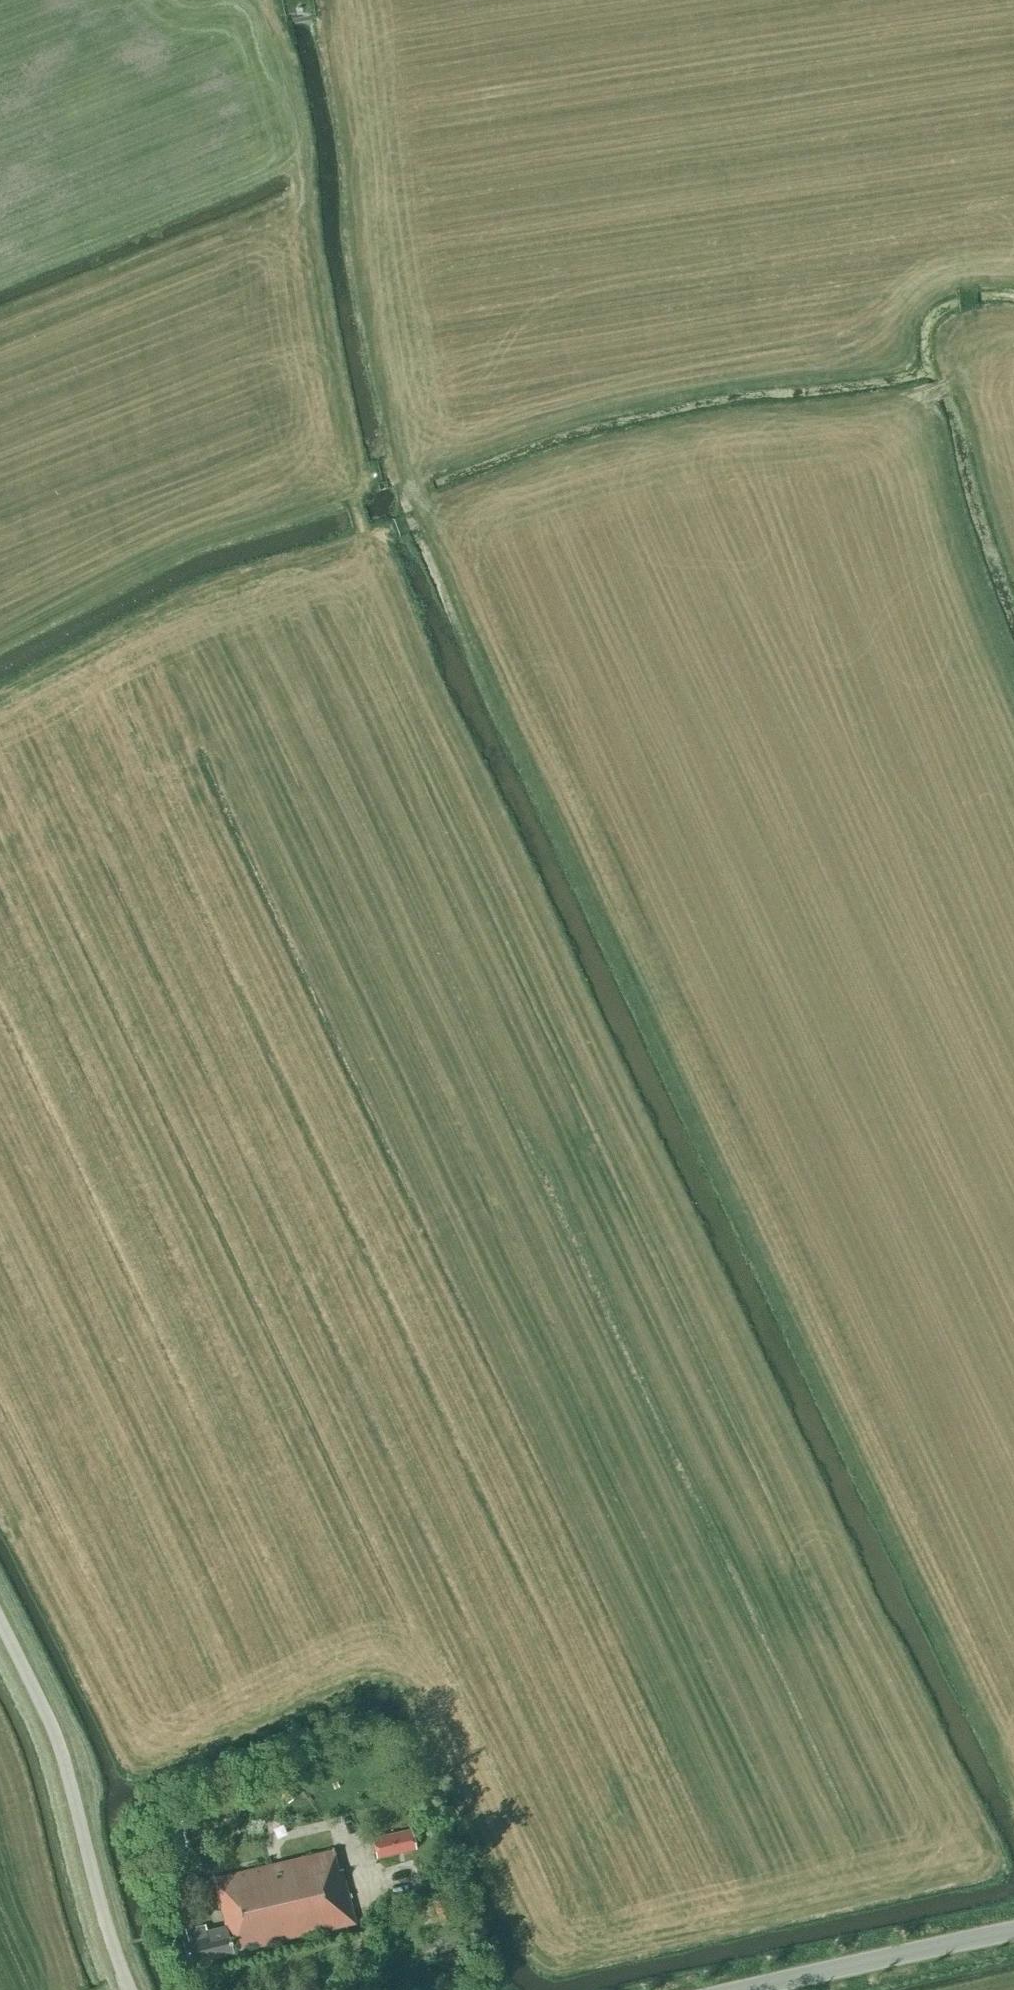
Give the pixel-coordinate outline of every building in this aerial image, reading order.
[(273,1788),(286,1804),(297,1795),(283,1779),(273,1788)] [(415,1849),(411,1830),(372,1839),(376,1858),(415,1849)] [(233,1953),(232,1949),(250,1945),(251,1948),(355,1923),(342,1869),(339,1870),(334,1849),(215,1878),(225,1926),(206,1931),(205,1925),(185,1930),(188,1942),(183,1943),(188,1964),(233,1953)]
